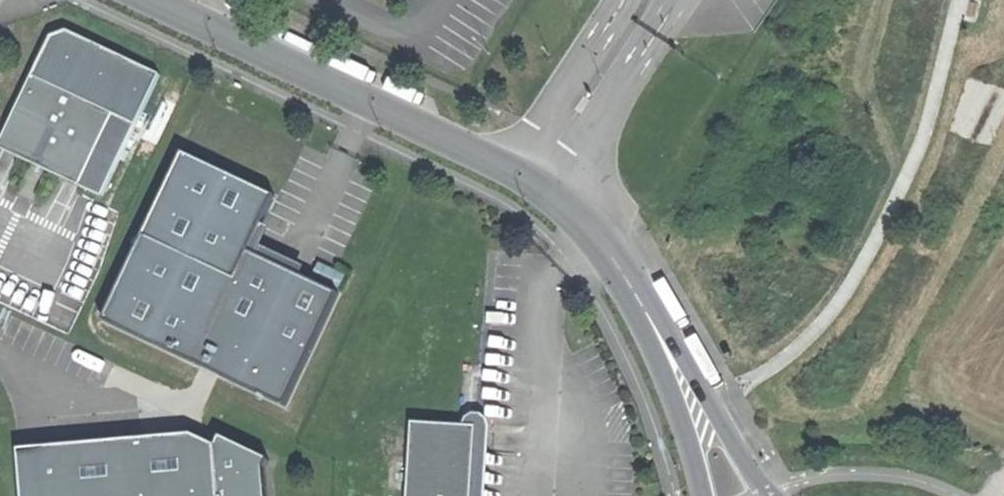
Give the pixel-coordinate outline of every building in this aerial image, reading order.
[(114,115),(88,173),(80,188),(101,198),(158,77),(65,34),(48,41),(32,77),(114,115)] [(16,159),(62,180),(70,164),(88,173),(114,115),(32,77),(19,104),(5,134),(24,142),(16,159)] [(16,159),(24,142),(5,134),(0,145),(0,151),(16,159)] [(275,200),(186,156),(104,324),(289,409),(340,296),(251,255),(275,200)] [(62,180),(80,188),(88,173),(70,164),(62,180)] [(481,430),(447,427),(417,425),(412,495),(476,495),(481,430)] [(267,469),(272,460),(223,437),(218,447),(195,436),(102,444),(53,449),(55,475),(24,476),(25,495),(269,495),(267,469)] [(55,475),(53,449),(22,451),(24,476),(55,475)]
